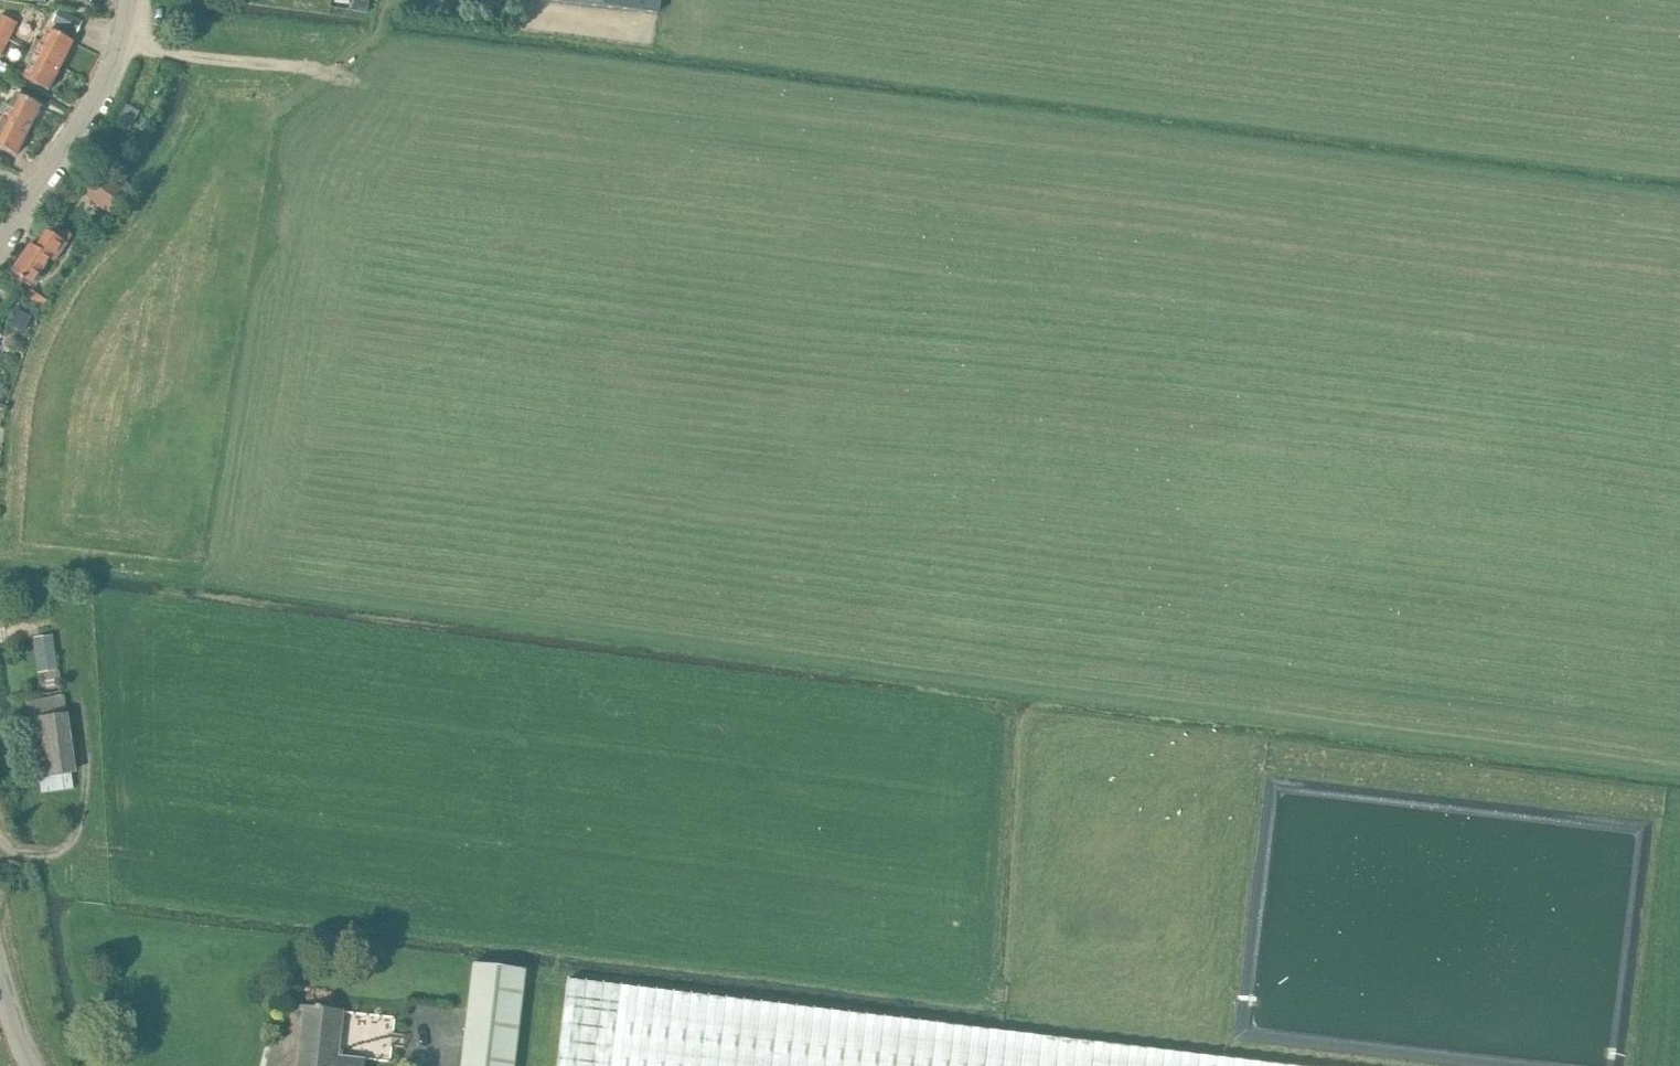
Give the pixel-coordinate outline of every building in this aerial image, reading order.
[(657,13),(658,0),(548,0),(547,1),(657,13)] [(77,35),(83,22),(59,10),(53,22),(77,35)] [(0,16),(0,36),(5,38),(9,40),(17,24),(1,15),(0,16)] [(36,40),(30,51),(35,54),(37,55),(61,67),(73,42),(49,30),(47,29),(40,42),(36,40)] [(1,57),(9,40),(5,38),(0,36),(0,56),(1,57)] [(23,77),(22,78),(24,79),(49,91),(61,67),(37,55),(35,54),(30,51),(25,62),(29,65),(23,77)] [(4,119),(28,131),(41,107),(16,94),(10,107),(3,103),(0,109),(0,117),(4,119)] [(121,101),(110,120),(121,127),(132,107),(121,101)] [(16,156),(28,131),(4,119),(0,117),(0,147),(16,156)] [(110,210),(125,191),(96,169),(81,189),(110,210)] [(54,261),(60,253),(64,246),(72,235),(59,226),(53,235),(46,230),(35,247),(30,244),(10,273),(30,287),(49,258),(54,261)] [(26,296),(42,307),(47,300),(30,289),(26,296)] [(52,635),(32,638),(35,659),(55,656),(52,635)] [(41,792),(72,788),(74,788),(72,773),(76,773),(68,713),(67,713),(65,696),(27,701),(30,719),(21,720),(29,780),(39,778),(41,792)] [(460,1065),(514,1065),(526,969),(472,963),(467,1009),(460,1065)] [(1000,1031),(946,1025),(581,982),(567,980),(557,1065),(1284,1065),(1000,1031)] [(365,1058),(340,1055),(344,1012),(303,1007),(296,1065),(364,1065),(365,1058)]
